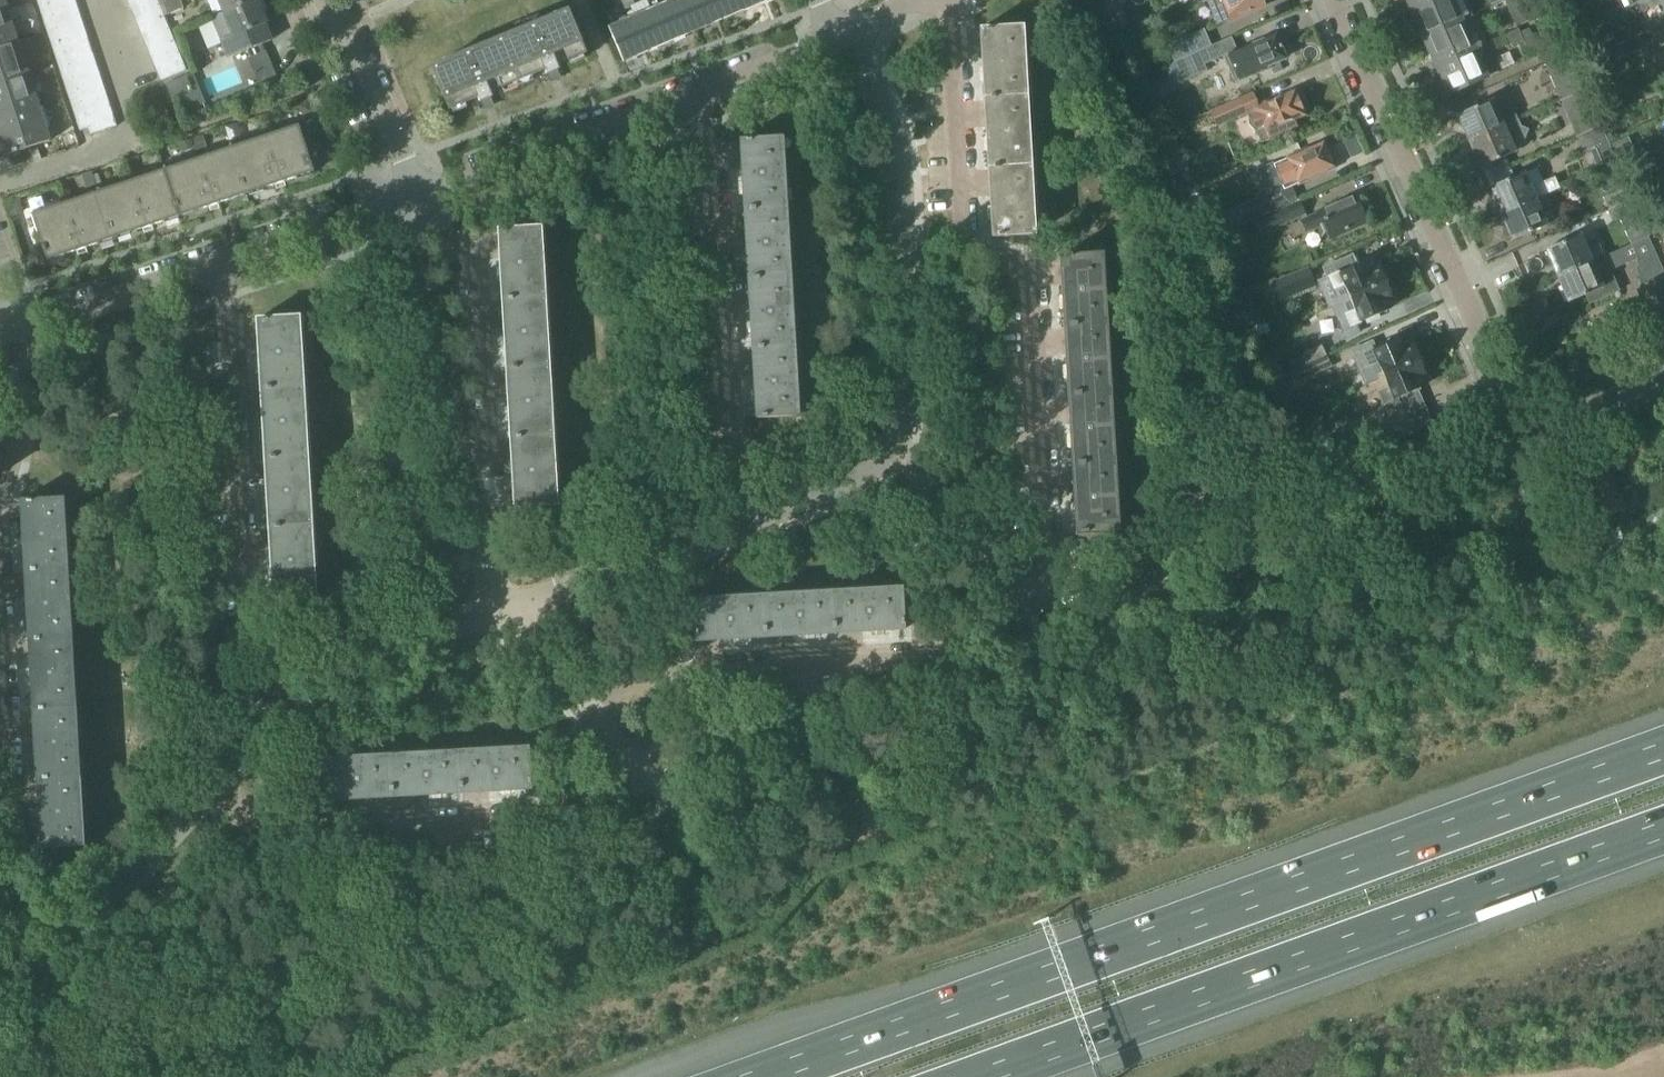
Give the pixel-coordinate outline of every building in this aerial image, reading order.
[(35,2),(39,14),(73,3),(72,0),(40,0),(35,2)] [(129,10),(154,0),(125,0),(129,10)] [(129,10),(134,22),(159,12),(158,8),(154,0),(129,10)] [(158,8),(177,0),(154,0),(158,8)] [(180,0),(177,0),(158,8),(159,12),(162,18),(184,8),(180,0)] [(220,12),(208,17),(208,18),(209,18),(225,58),(246,49),(261,43),(272,38),(256,0),(248,0),(220,12)] [(220,12),(248,0),(215,0),(220,12)] [(633,8),(630,0),(618,0),(624,12),(633,8)] [(656,1),(659,8),(672,39),(697,29),(685,0),(656,0),(656,1)] [(722,18),(715,0),(685,0),(697,29),(722,18)] [(722,18),(747,7),(744,0),(715,0),(722,18)] [(1207,1),(1218,26),(1263,6),(1261,0),(1209,0),(1207,1)] [(1478,58),(1482,57),(1477,47),(1484,44),(1465,0),(1404,0),(1446,97),(1499,74),(1494,62),(1482,67),(1478,58)] [(1516,26),(1527,22),(1518,0),(1505,0),(1516,26)] [(647,50),(672,39),(659,8),(656,1),(651,3),(654,10),(634,18),(647,50)] [(77,15),(73,3),(39,14),(43,27),(77,15)] [(0,9),(0,83),(27,74),(4,8),(0,9)] [(517,82),(545,71),(546,74),(558,69),(556,66),(585,54),(567,11),(499,40),(517,82)] [(647,50),(634,18),(631,11),(626,13),(629,21),(609,29),(623,60),(647,50)] [(159,12),(134,22),(139,34),(164,24),(162,18),(159,12)] [(77,15),(43,27),(47,39),(81,28),(77,15)] [(169,36),(164,24),(139,34),(144,46),(169,36)] [(1022,27),(980,29),(984,99),(1026,97),(1022,27)] [(81,28),(47,39),(51,51),(85,40),(81,28)] [(1506,34),(1511,47),(1523,42),(1518,30),(1506,34)] [(1651,36),(1657,49),(1663,46),(1663,30),(1651,36)] [(1179,61),(1211,47),(1204,31),(1172,44),(1179,61)] [(1282,48),(1276,35),(1237,52),(1223,58),(1234,83),(1270,68),(1270,67),(1270,65),(1279,61),(1285,59),(1280,49),(1282,48)] [(169,36),(144,46),(149,58),(174,48),(169,36)] [(85,40),(51,51),(55,64),(89,53),(85,40)] [(517,82),(499,40),(431,68),(449,111),(478,99),(479,102),(491,97),(489,94),(517,82)] [(1218,59),(1213,46),(1211,47),(1179,61),(1164,67),(1173,86),(1207,71),(1204,66),(1219,60),(1218,59)] [(179,60),(174,48),(149,58),(154,70),(179,60)] [(89,53),(55,64),(59,76),(93,65),(89,53)] [(1584,89),(1569,54),(1545,65),(1559,99),(1584,89)] [(179,60),(154,70),(159,82),(184,71),(179,60)] [(1129,66),(1134,78),(1147,72),(1142,61),(1129,66)] [(1279,61),(1270,65),(1270,67),(1270,68),(1273,75),(1283,71),(1279,61)] [(97,78),(93,65),(59,76),(63,89),(97,78)] [(0,83),(0,147),(3,156),(49,140),(27,74),(0,83)] [(101,90),(97,78),(63,89),(67,101),(101,90)] [(1584,89),(1559,99),(1576,136),(1600,126),(1584,89)] [(101,90),(67,101),(71,114),(105,102),(101,90)] [(1298,98),(1295,90),(1247,112),(1248,113),(1249,125),(1257,134),(1261,143),(1294,128),(1291,122),(1306,116),(1303,109),(1305,108),(1306,100),(1300,97),(1298,98)] [(1516,118),(1512,111),(1505,94),(1456,116),(1466,140),(1516,118)] [(1026,97),(984,99),(988,169),(1030,167),(1026,97)] [(297,105),(301,117),(313,113),(309,100),(297,105)] [(105,102),(71,114),(77,132),(86,129),(88,136),(114,128),(105,102)] [(1198,117),(1205,133),(1238,119),(1231,102),(1198,117)] [(1169,128),(1163,114),(1149,120),(1155,134),(1169,128)] [(1516,118),(1466,140),(1478,168),(1519,150),(1527,131),(1520,128),(1516,118)] [(1619,136),(1624,124),(1610,119),(1605,130),(1619,136)] [(1600,126),(1576,136),(1592,173),(1616,163),(1600,126)] [(311,174),(296,127),(229,149),(245,196),(311,174)] [(1174,139),(1169,128),(1155,134),(1160,145),(1174,139)] [(207,148),(203,136),(193,139),(197,152),(207,148)] [(744,211),(786,209),(782,138),(740,141),(744,211)] [(190,140),(180,143),(183,152),(193,149),(190,140)] [(1214,216),(1221,233),(1290,204),(1284,191),(1334,170),(1323,144),(1273,165),(1282,185),(1272,189),(1273,191),(1214,216)] [(245,196),(229,149),(163,171),(178,218),(245,196)] [(1616,163),(1592,173),(1608,210),(1632,200),(1616,163)] [(992,238),(1034,236),(1030,167),(988,169),(992,238)] [(178,218),(162,171),(96,193),(112,241),(178,218)] [(90,188),(96,186),(92,172),(85,175),(90,188)] [(1539,183),(1530,187),(1523,172),(1486,188),(1497,214),(1544,194),(1539,183)] [(98,175),(94,176),(97,187),(102,185),(98,175)] [(1643,181),(1631,186),(1635,197),(1648,192),(1643,181)] [(112,241),(95,193),(30,216),(45,263),(112,241)] [(1544,194),(1497,214),(1510,243),(1547,226),(1540,210),(1549,206),(1544,194)] [(1353,196),(1301,220),(1305,230),(1324,222),(1331,238),(1365,222),(1353,196)] [(5,202),(10,218),(25,214),(20,198),(5,202)] [(1632,200),(1608,210),(1613,222),(1630,215),(1637,212),(1632,200)] [(1299,202),(1278,211),(1263,218),(1254,222),(1260,234),(1268,230),(1305,213),(1299,202)] [(748,280),(790,277),(786,209),(744,211),(748,278),(748,280)] [(1652,211),(1640,216),(1648,237),(1661,232),(1652,211)] [(502,300),(545,298),(540,228),(498,230),(500,263),(502,300)] [(1599,244),(1586,250),(1579,235),(1544,251),(1556,277),(1604,256),(1599,244)] [(1656,258),(1647,238),(1630,245),(1635,257),(1639,266),(1656,258)] [(1604,256),(1556,277),(1567,304),(1584,297),(1588,306),(1620,293),(1609,268),(1620,263),(1615,252),(1604,256)] [(1107,323),(1102,254),(1059,256),(1063,326),(1107,323)] [(1347,298),(1389,280),(1383,266),(1379,268),(1377,263),(1364,269),(1362,263),(1337,275),(1336,273),(1326,277),(1333,292),(1343,288),(1347,298)] [(1215,270),(1219,282),(1229,278),(1224,267),(1215,270)] [(1282,300),(1316,286),(1308,267),(1274,281),(1282,300)] [(752,349),(794,347),(790,277),(748,280),(750,307),(752,349)] [(1645,286),(1636,290),(1641,301),(1636,305),(1647,331),(1662,324),(1662,323),(1663,322),(1663,277),(1645,286)] [(1389,280),(1347,298),(1353,311),(1343,315),(1349,329),(1360,324),(1360,323),(1384,312),(1382,308),(1394,302),(1391,296),(1396,294),(1389,280)] [(506,370),(549,367),(545,298),(502,300),(504,327),(506,370)] [(260,392),(305,389),(301,316),(256,319),(260,392)] [(1067,395),(1111,393),(1107,323),(1063,326),(1067,395)] [(1417,343),(1413,345),(1410,339),(1399,344),(1398,340),(1372,351),(1371,350),(1360,355),(1367,369),(1378,364),(1382,375),(1423,357),(1417,343)] [(1325,357),(1320,346),(1303,354),(1308,365),(1325,357)] [(794,347),(752,349),(756,419),(798,417),(794,347)] [(1330,367),(1325,357),(1308,365),(1313,376),(1330,367)] [(1423,357),(1382,375),(1388,388),(1377,393),(1389,419),(1390,418),(1399,440),(1433,424),(1426,408),(1404,418),(1401,413),(1404,412),(1398,400),(1420,390),(1417,385),(1428,380),(1426,374),(1430,373),(1423,357)] [(510,439),(553,437),(549,367),(506,370),(508,393),(510,439)] [(264,461),(309,458),(305,389),(260,392),(264,461)] [(1072,465),(1115,462),(1111,393),(1067,395),(1072,465)] [(553,437),(510,439),(514,509),(557,506),(553,437)] [(268,531),(313,528),(309,458),(264,461),(267,511),(268,531)] [(1076,536),(1120,533),(1115,462),(1072,465),(1076,536)] [(60,498),(19,500),(23,571),(64,568),(60,498)] [(313,528),(268,531),(272,599),(317,596),(313,528)] [(27,640),(68,638),(64,568),(23,571),(27,640)] [(830,592),(833,634),(904,630),(902,588),(830,592)] [(833,634),(830,592),(761,596),(763,638),(833,634)] [(691,600),(693,642),(763,638),(761,596),(691,600)] [(31,709),(72,707),(68,638),(27,640),(31,709)] [(35,779),(76,776),(72,707),(31,709),(35,779)] [(457,754),(459,796),(530,793),(528,750),(457,754)] [(388,757),(390,800),(459,796),(457,754),(388,757)] [(318,761),(320,804),(390,800),(388,757),(318,761)] [(39,849),(80,847),(76,776),(35,779),(39,849)]
